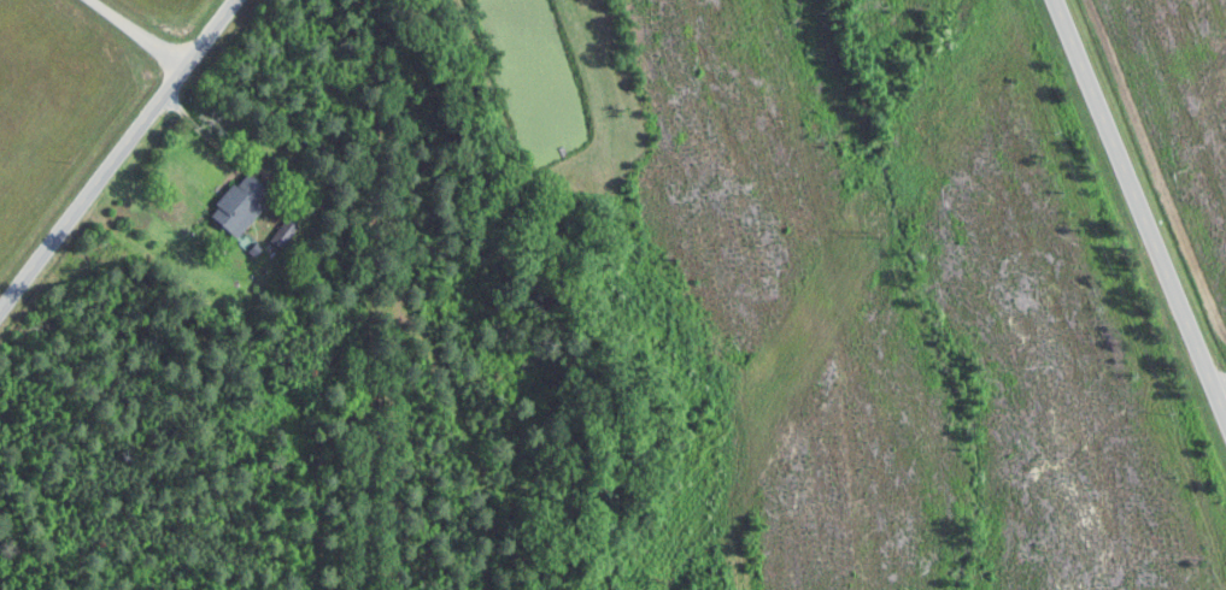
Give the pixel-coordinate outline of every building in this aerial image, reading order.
[(278,191),(251,171),(216,216),(243,237),(278,191)]
